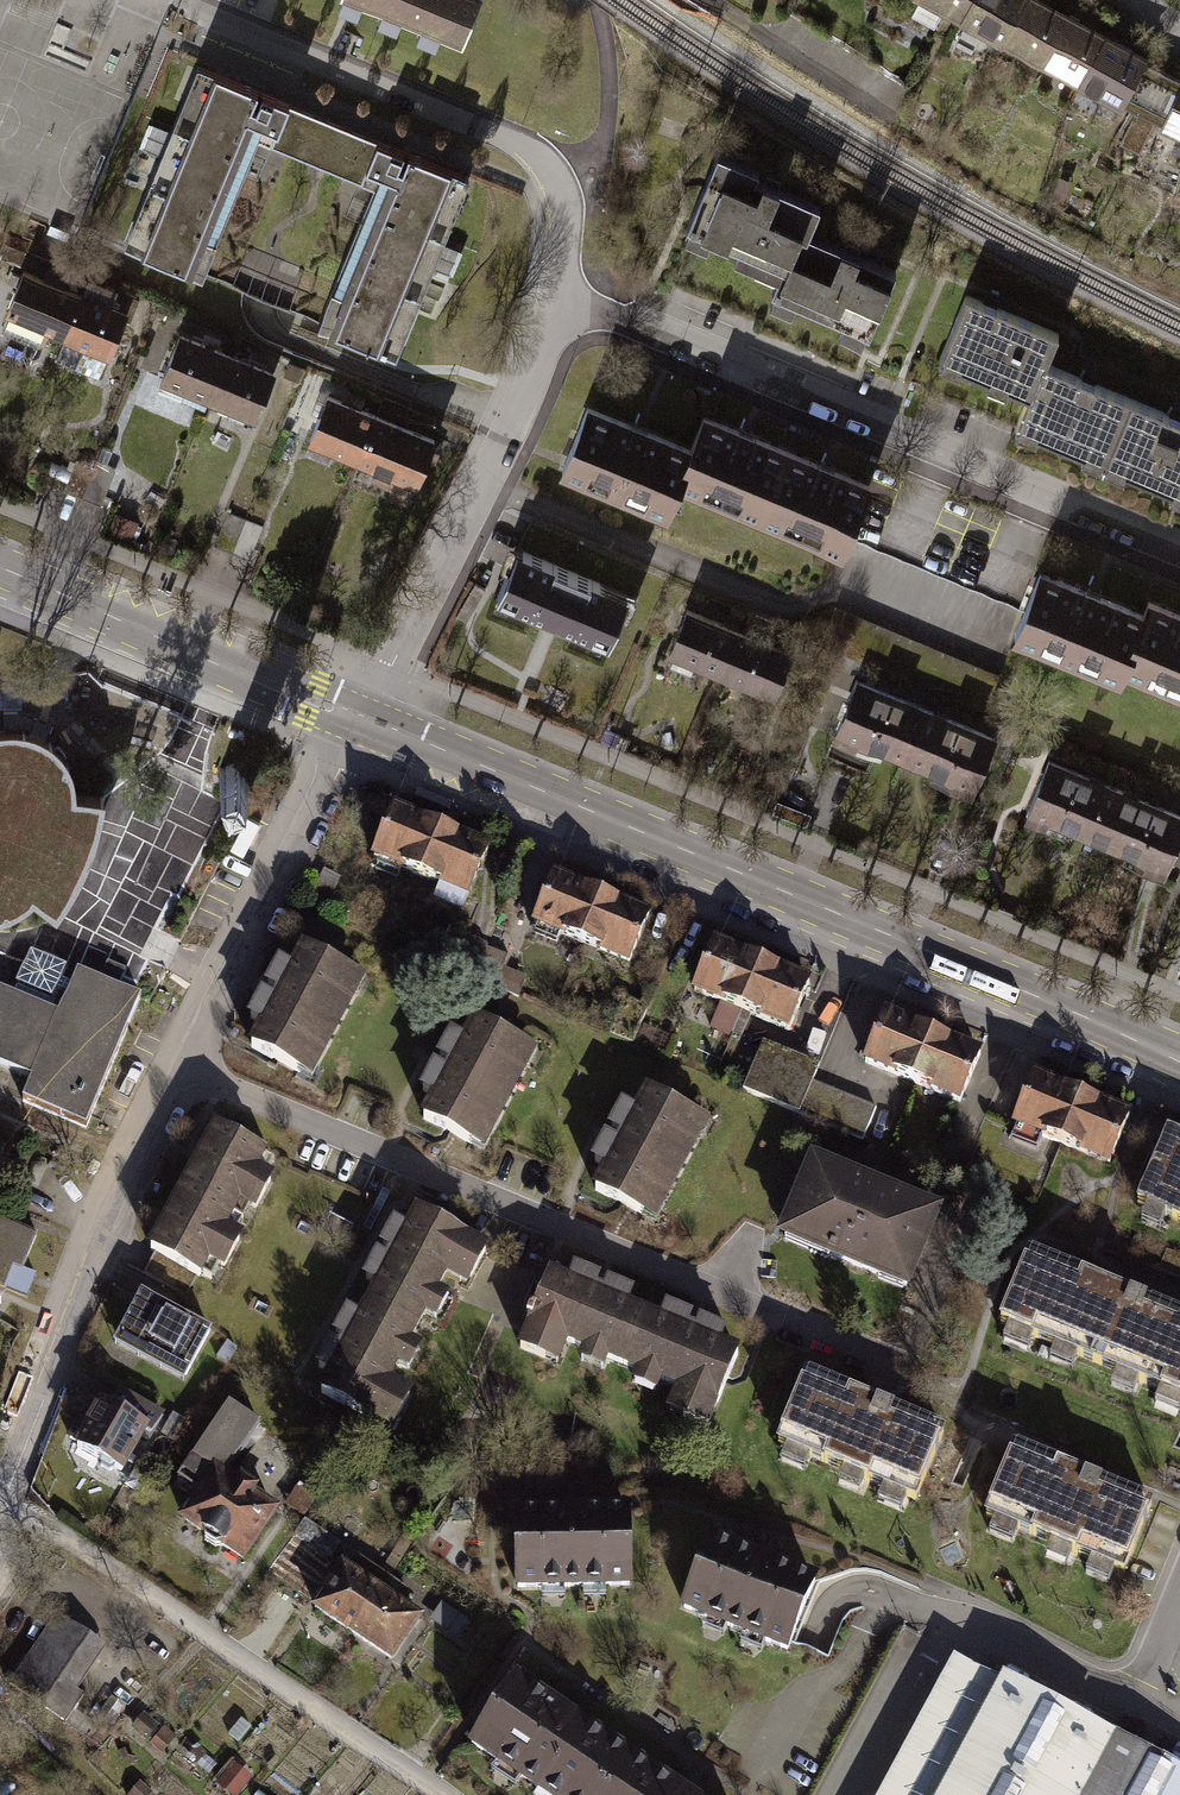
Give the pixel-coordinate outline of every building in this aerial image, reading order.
[(461,43),(479,0),(355,0),(461,43)] [(928,7),(930,2),(969,22),(980,0),(914,0),(928,7)] [(969,22),(1008,44),(1031,0),(980,0),(969,22)] [(1053,0),(1031,0),(1008,44),(1048,65),(1076,12),(1053,0)] [(1115,33),(1076,12),(1048,65),(1088,87),(1115,33)] [(1155,54),(1115,33),(1088,87),(1127,108),(1129,105),(1150,62),(1155,54)] [(1179,96),(1179,77),(1150,62),(1129,105),(1167,123),(1179,96)] [(202,67),(130,247),(204,276),(259,139),(276,97),(202,67)] [(1167,123),(1161,136),(1179,145),(1179,96),(1167,123)] [(396,145),(276,97),(259,139),(380,187),(396,145)] [(380,187),(324,327),(402,358),(475,176),(396,145),(380,187)] [(1174,150),(1167,166),(1179,172),(1179,153),(1174,150)] [(698,229),(783,264),(788,266),(802,232),(808,234),(820,206),(754,178),(757,171),(717,154),(688,224),(698,229)] [(783,264),(698,229),(677,281),(762,316),(772,291),(783,264)] [(772,291),(870,332),(895,271),(808,234),(802,232),(788,266),(783,264),(772,291)] [(7,311),(64,335),(83,292),(24,268),(7,311)] [(75,365),(98,375),(125,311),(110,304),(116,290),(88,279),(83,292),(64,335),(84,343),(75,365)] [(870,332),(772,291),(762,316),(757,327),(854,368),(870,332)] [(969,297),(942,361),(1031,398),(1046,361),(1058,333),(969,297)] [(162,377),(208,396),(227,352),(181,333),(162,377)] [(208,396),(256,416),(274,372),(227,352),(208,396)] [(931,389),(1019,426),(1031,398),(942,361),(931,389)] [(1031,398),(1019,426),(1108,462),(1135,398),(1046,361),(1031,398)] [(311,439),(357,458),(376,414),(329,394),(311,439)] [(1108,462),(1179,492),(1179,416),(1135,398),(1108,462)] [(565,471),(667,513),(680,481),(694,449),(592,407),(565,471)] [(376,414),(357,458),(416,483),(434,437),(376,414)] [(680,481),(761,515),(788,450),(707,417),(694,449),(680,481)] [(788,450),(761,515),(845,549),(871,485),(788,450)] [(87,500),(100,466),(82,459),(69,493),(87,500)] [(106,507),(119,474),(100,466),(87,500),(106,507)] [(237,559),(250,525),(231,518),(218,552),(237,559)] [(256,566),(269,533),(250,525),(237,559),(256,566)] [(510,569),(498,596),(610,644),(623,613),(617,610),(622,596),(601,581),(527,549),(517,572),(510,569)] [(1018,639),(1119,680),(1124,668),(1146,616),(1045,574),(1018,639)] [(1179,691),(1179,616),(1151,604),(1146,616),(1124,668),(1179,691)] [(668,651),(721,673),(738,631),(686,609),(668,651)] [(721,673),(773,695),(790,653),(738,631),(721,673)] [(842,731),(915,759),(937,704),(864,675),(842,731)] [(915,759),(987,788),(1009,733),(937,704),(915,759)] [(2,912),(2,908),(10,907),(23,899),(32,891),(56,910),(74,882),(65,877),(56,872),(67,849),(76,823),(86,826),(96,830),(104,797),(72,793),(70,775),(67,765),(63,759),(67,757),(57,745),(53,747),(45,740),(50,727),(42,724),(33,720),(27,733),(22,732),(7,731),(0,732),(0,913),(2,912)] [(1113,779),(1051,755),(1025,822),(1087,845),(1113,779)] [(221,768),(220,767),(219,768),(221,769),(228,786),(227,788),(229,788),(229,787),(246,779),(247,780),(248,779),(247,778),(239,761),(240,760),(239,759),(238,761),(221,768)] [(1113,779),(1087,845),(1168,877),(1179,845),(1179,805),(1113,779)] [(396,811),(374,864),(424,884),(446,831),(396,811)] [(86,826),(76,823),(67,849),(56,872),(65,877),(74,882),(87,857),(96,830),(86,826)] [(446,831),(424,884),(441,891),(436,902),(469,916),(496,851),(446,831)] [(558,879),(536,932),(585,952),(607,899),(558,879)] [(607,899),(585,952),(634,972),(656,919),(607,899)] [(494,954),(504,930),(491,925),(481,949),(494,954)] [(506,959),(516,935),(504,930),(494,954),(506,959)] [(718,943),(696,996),(746,1017),(768,964),(718,943)] [(315,959),(305,954),(288,988),(297,992),(291,1005),(281,1000),(263,1036),(272,1040),(265,1055),(307,1076),(314,1063),(326,1069),(370,981),(361,976),(365,966),(322,944),(315,959)] [(26,963),(12,998),(58,1017),(72,983),(62,979),(67,966),(50,959),(30,951),(26,963)] [(768,964),(746,1017),(797,1038),(819,985),(768,964)] [(0,993),(0,1068),(9,1072),(32,1081),(23,1101),(86,1127),(140,997),(140,996),(118,987),(123,974),(105,967),(100,979),(77,970),(72,983),(58,1017),(12,998),(0,993)] [(889,1014),(867,1067),(918,1088),(940,1034),(889,1014)] [(485,1038),(475,1033),(458,1066),(467,1071),(461,1083),(452,1078),(434,1114),(443,1119),(435,1133),(478,1155),(485,1141),(496,1147),(541,1059),(531,1054),(536,1045),(493,1023),(485,1038)] [(940,1034),(918,1088),(968,1108),(990,1055),(940,1034)] [(822,1070),(763,1047),(744,1094),(804,1117),(816,1085),(822,1070)] [(1039,1077),(1017,1130),(1066,1150),(1088,1097),(1039,1077)] [(816,1085),(804,1117),(863,1140),(876,1109),(816,1085)] [(654,1107),(644,1102),(627,1136),(636,1141),(630,1153),(620,1148),(602,1184),(611,1188),(604,1203),(646,1225),(653,1211),(665,1217),(709,1129),(700,1124),(704,1114),(661,1092),(654,1107)] [(1088,1097),(1066,1150),(1117,1171),(1139,1118),(1088,1097)] [(1169,1129),(1138,1203),(1179,1221),(1179,1134),(1169,1129)] [(217,1130),(183,1194),(239,1224),(246,1210),(259,1217),(277,1184),(262,1177),(272,1158),(217,1130)] [(779,1241),(911,1297),(946,1217),(813,1161),(779,1241)] [(183,1194),(149,1259),(206,1289),(214,1273),(227,1279),(246,1242),(233,1235),(239,1224),(183,1194)] [(473,1290),(494,1252),(422,1213),(410,1234),(398,1227),(385,1252),(398,1259),(394,1267),(380,1259),(368,1283),(382,1291),(374,1304),(420,1329),(427,1317),(441,1325),(455,1301),(440,1293),(449,1277),(473,1290)] [(41,1236),(0,1221),(0,1290),(30,1302),(40,1279),(27,1273),(41,1236)] [(1025,1255),(997,1325),(1179,1398),(1179,1317),(1025,1255)] [(573,1284),(556,1276),(523,1352),(562,1369),(573,1344),(587,1351),(581,1366),(607,1377),(614,1362),(627,1368),(649,1317),(633,1311),(639,1297),(614,1286),(608,1299),(601,1296),(607,1283),(579,1270),(573,1284)] [(214,1335),(140,1297),(115,1348),(189,1386),(214,1335)] [(413,1344),(420,1329),(374,1304),(365,1322),(351,1314),(338,1338),(351,1346),(347,1354),(332,1346),(320,1369),(332,1375),(320,1399),(394,1439),(417,1398),(391,1384),(399,1368),(414,1376),(427,1351),(413,1344)] [(663,1323),(649,1317),(627,1368),(639,1373),(634,1386),(661,1397),(666,1385),(684,1392),(673,1417),(713,1434),(745,1359),(726,1350),(732,1337),(706,1325),(700,1339),(691,1335),(697,1322),(669,1309),(663,1323)] [(941,1434),(803,1377),(775,1445),(913,1501),(941,1434)] [(152,1439),(162,1421),(121,1398),(114,1411),(92,1399),(66,1445),(124,1477),(147,1436),(152,1439)] [(221,1549),(248,1567),(283,1515),(257,1498),(262,1491),(249,1483),(244,1490),(231,1481),(265,1428),(231,1406),(181,1483),(199,1495),(180,1523),(211,1543),(208,1546),(206,1550),(216,1557),(218,1553),(221,1549)] [(1150,1506),(1009,1448),(981,1517),(1121,1575),(1150,1506)] [(517,1513),(519,1595),(635,1592),(634,1510),(517,1513)] [(307,1520),(297,1535),(334,1560),(344,1545),(307,1520)] [(716,1539),(687,1609),(795,1654),(824,1584),(716,1539)] [(314,1609),(355,1637),(387,1589),(352,1565),(348,1570),(343,1566),(314,1609)] [(387,1589),(355,1637),(396,1664),(425,1621),(405,1607),(408,1603),(387,1589)] [(107,1646),(60,1617),(12,1693),(66,1728),(87,1694),(80,1690),(107,1646)] [(1002,1676),(953,1650),(875,1794),(937,1794),(1002,1676)] [(637,1753),(518,1675),(469,1750),(537,1794),(609,1794),(637,1753)] [(1002,1676),(937,1794),(1179,1794),(1179,1771),(1002,1676)] [(178,1738),(165,1727),(156,1737),(169,1748),(178,1738)] [(215,1761),(192,1741),(185,1749),(209,1769),(215,1761)] [(637,1753),(609,1794),(700,1794),(637,1753)] [(143,1780),(137,1788),(145,1794),(152,1794),(155,1791),(143,1780)]
